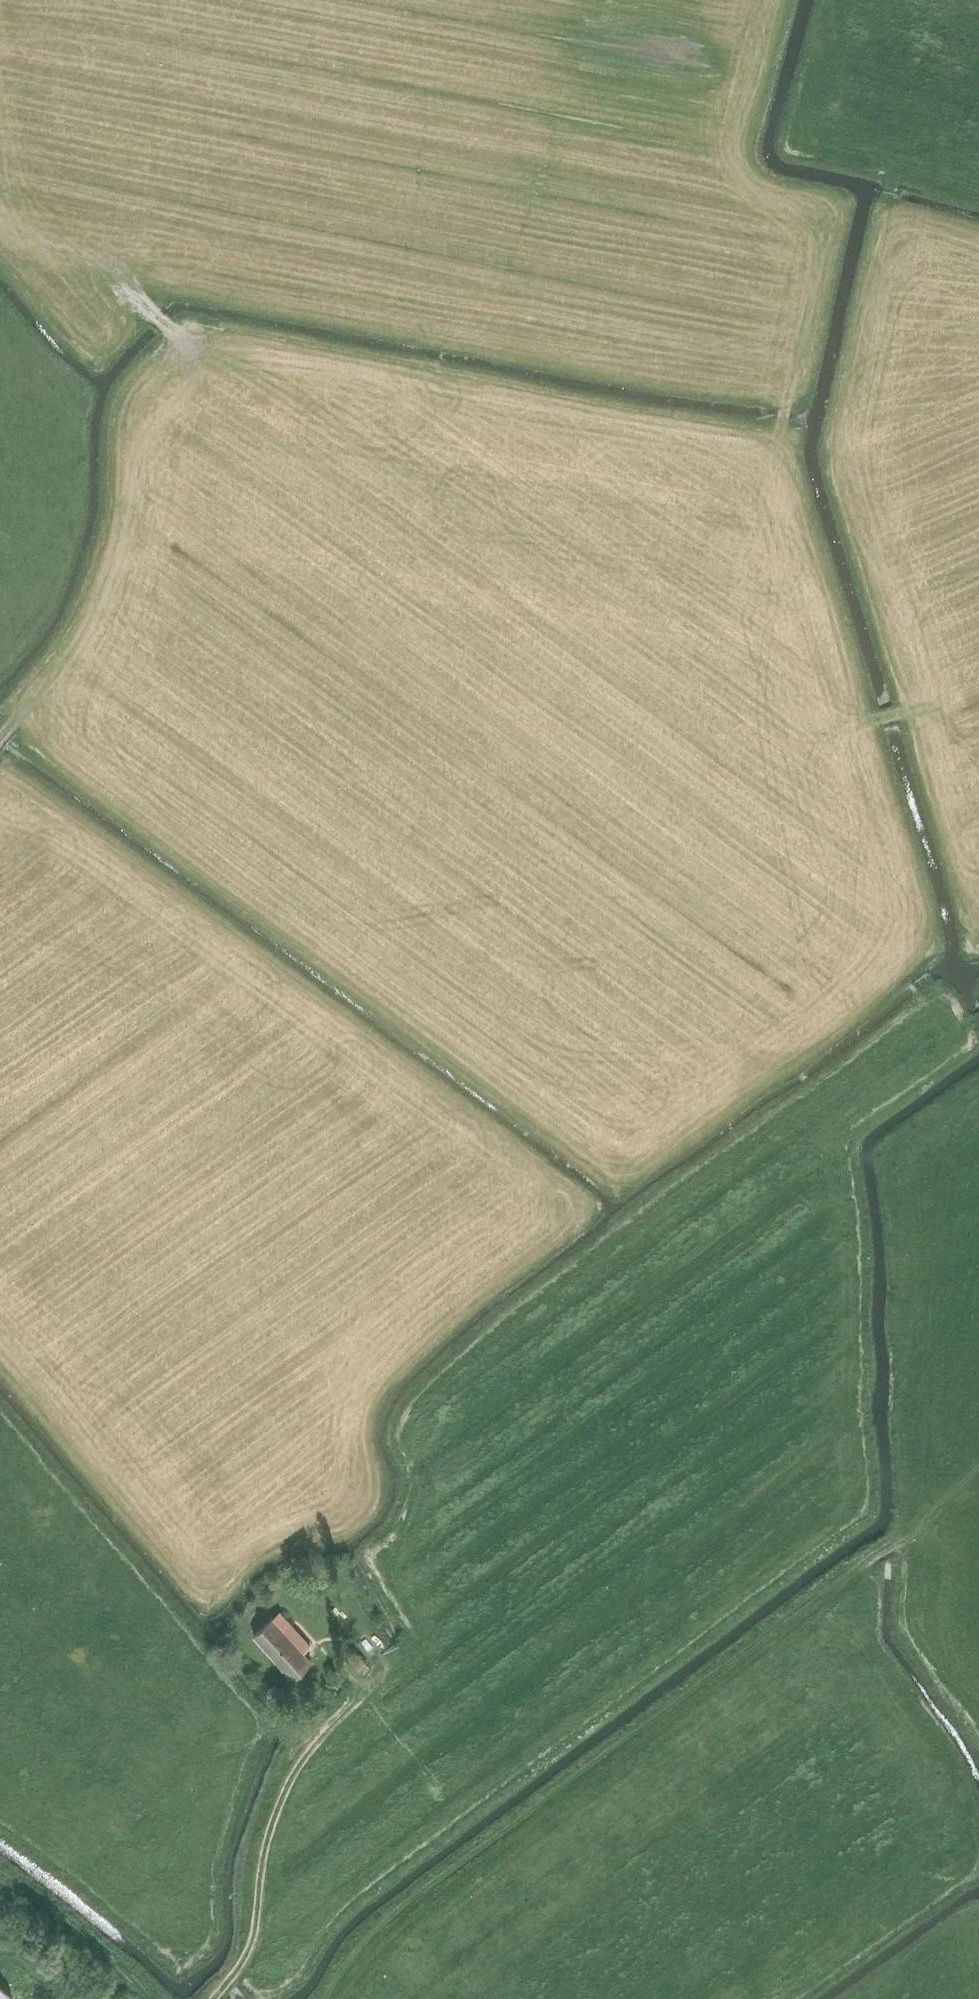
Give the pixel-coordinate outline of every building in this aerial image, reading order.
[(296,1632),(288,1622),(279,1612),(272,1618),(257,1632),(254,1635),(292,1678),(311,1661),(303,1652),(309,1646),(296,1632)] [(343,1662),(352,1673),(363,1662),(354,1652),(343,1662)] [(12,1994),(0,1982),(0,1998),(6,1998),(12,1994)]
